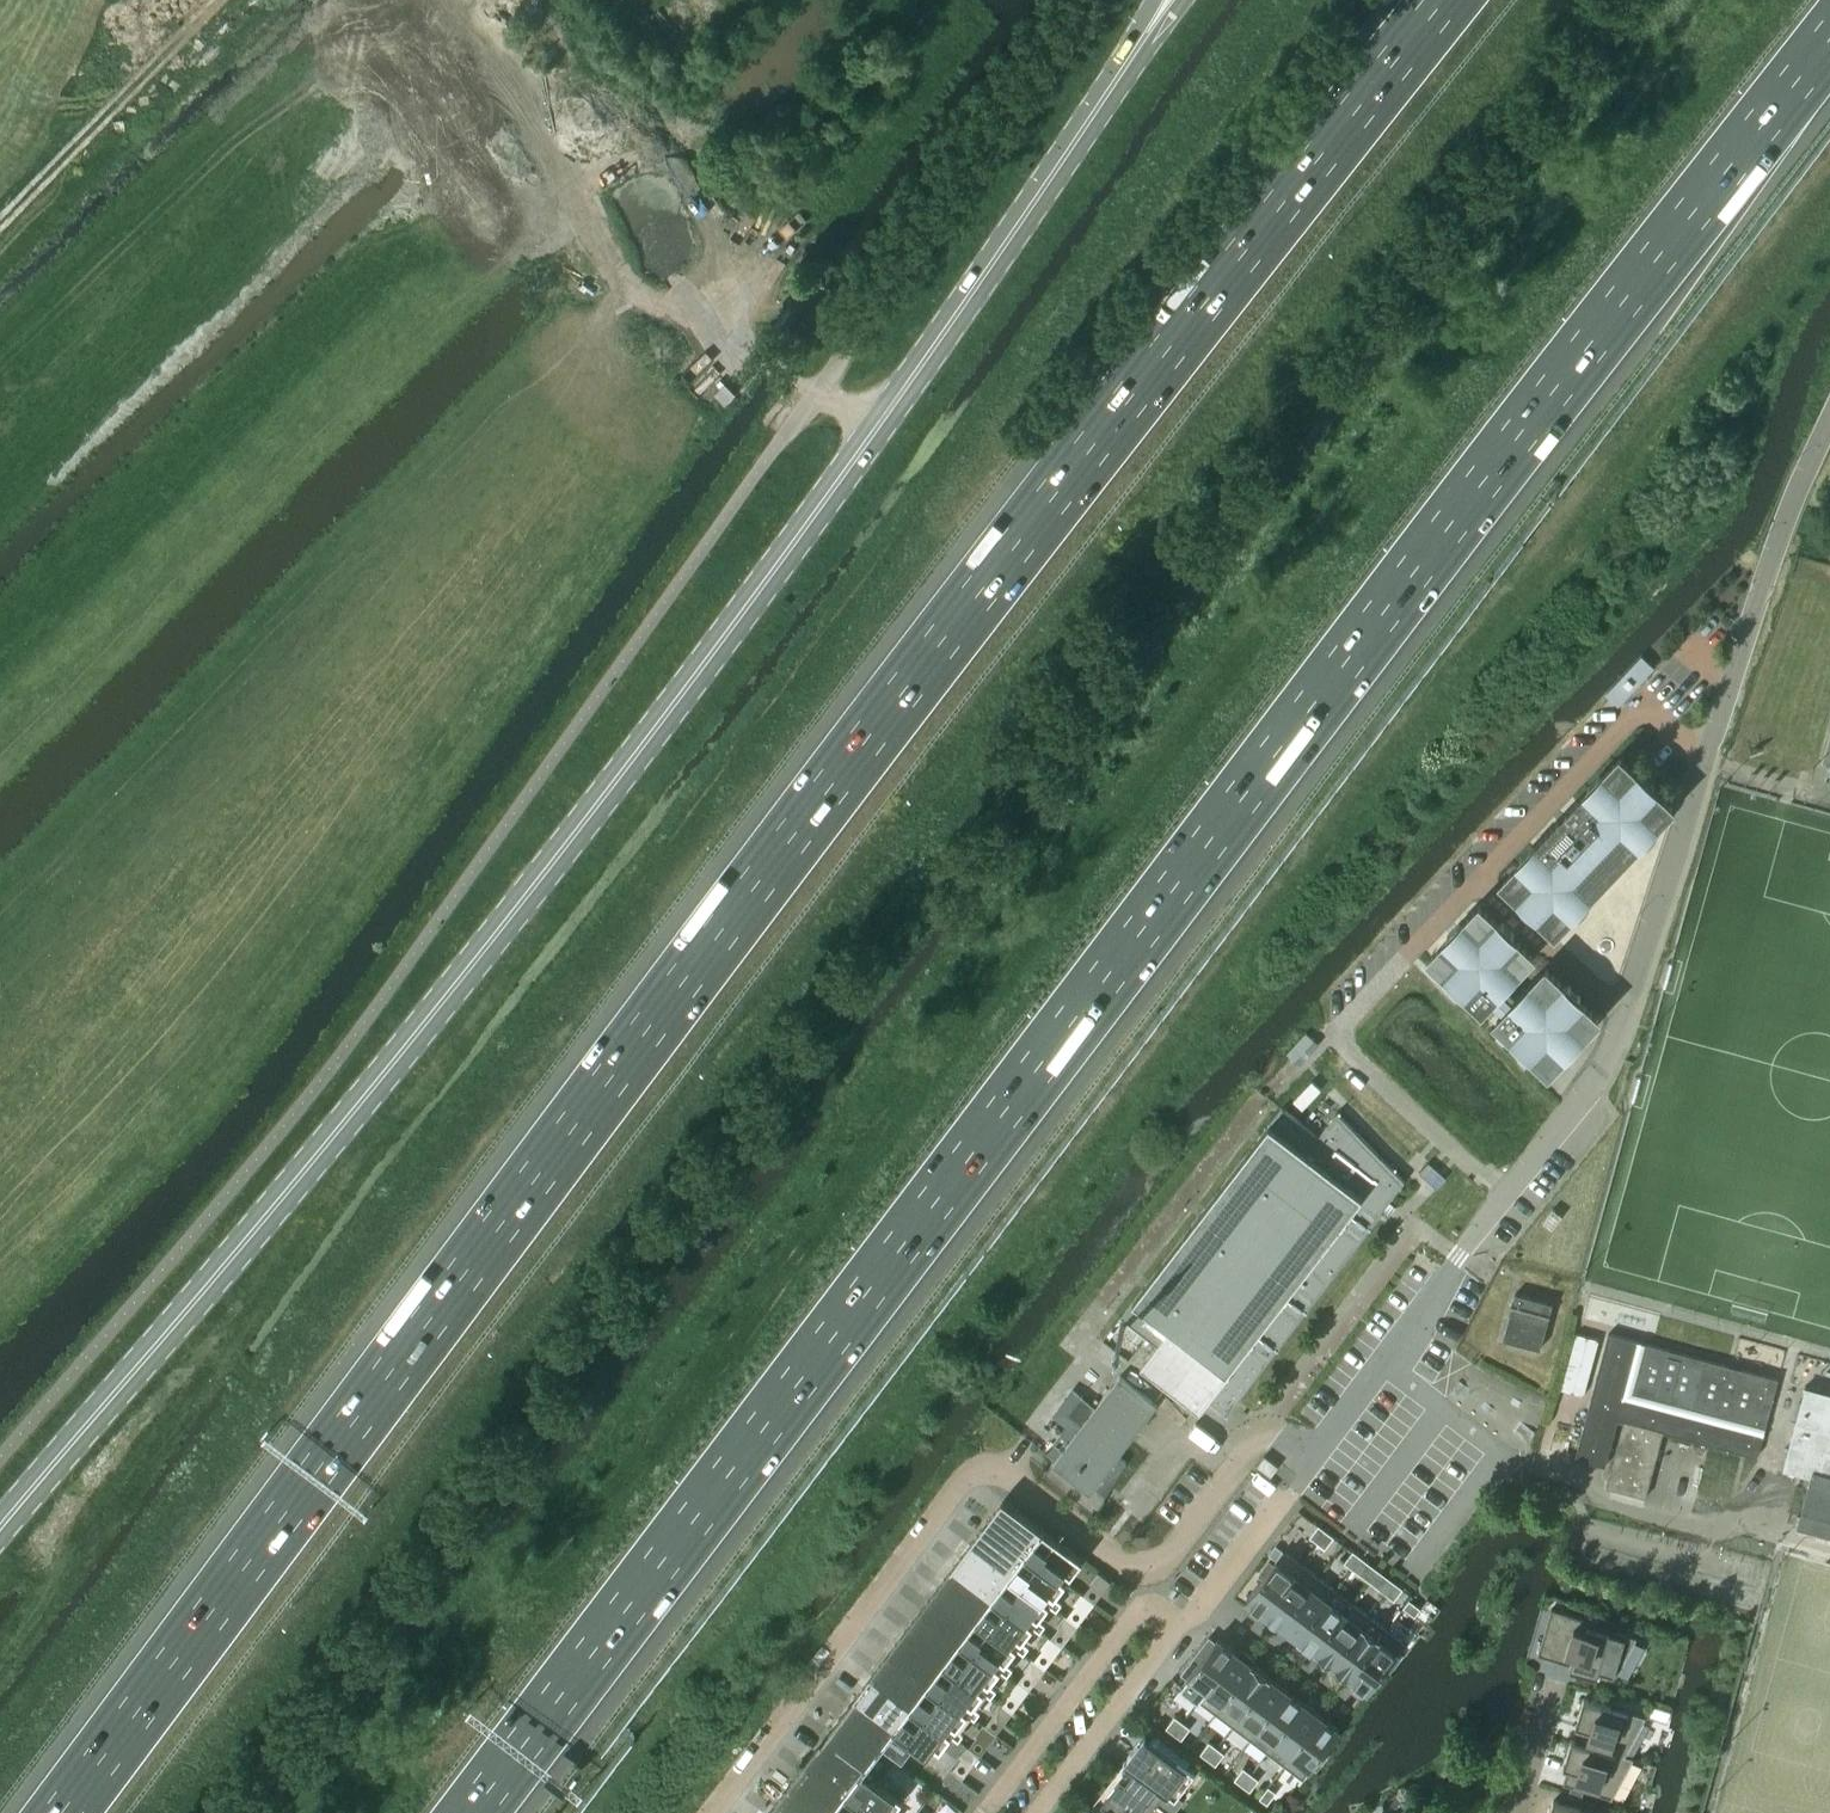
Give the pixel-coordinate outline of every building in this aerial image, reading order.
[(1640,775),(1620,756),(1600,776),(1598,774),(1587,786),(1589,788),(1533,848),(1531,845),(1519,858),(1522,860),(1503,880),(1523,899),(1521,901),(1533,913),(1535,910),(1555,930),(1574,909),(1576,912),(1588,899),(1586,897),(1605,877),(1602,875),(1606,871),(1608,873),(1610,871),(1612,871),(1613,871),(1615,870),(1615,869),(1616,868),(1617,867),(1617,865),(1617,864),(1619,862),(1617,860),(1620,856),(1622,858),(1641,838),(1644,840),(1655,828),(1653,826),(1672,806),(1652,787),(1654,785),(1642,773),(1640,775)] [(1499,924),(1479,905),(1460,925),(1458,923),(1446,935),(1449,937),(1430,957),(1450,976),(1448,979),(1460,990),(1462,988),(1482,1007),(1532,954),(1511,935),(1513,933),(1502,922),(1499,924)] [(1566,987),(1546,968),(1496,1020),(1516,1039),(1514,1042),(1526,1053),(1528,1051),(1549,1070),(1568,1049),(1570,1052),(1581,1040),(1579,1037),(1598,1017),(1578,998),(1580,996),(1568,984),(1566,987)] [(1312,1081),(1294,1100),(1303,1109),(1321,1090),(1312,1081)] [(1318,1136),(1303,1124),(1281,1108),(1120,1317),(1157,1345),(1140,1368),(1199,1413),(1208,1401),(1226,1414),(1382,1212),(1381,1211),(1404,1181),(1336,1112),(1318,1136)] [(1427,1162),(1418,1172),(1435,1187),(1436,1188),(1445,1178),(1444,1177),(1438,1172),(1434,1169),(1427,1162)] [(1551,1229),(1561,1215),(1552,1208),(1542,1222),(1551,1229)] [(1540,1348),(1552,1303),(1514,1293),(1502,1338),(1540,1348)] [(1617,1420),(1623,1421),(1663,1432),(1663,1431),(1757,1456),(1758,1456),(1765,1427),(1778,1378),(1671,1350),(1645,1343),(1608,1333),(1589,1405),(1619,1413),(1618,1418),(1617,1420)] [(1585,1334),(1571,1385),(1584,1388),(1598,1337),(1585,1334)] [(1157,1405),(1119,1375),(1095,1406),(1080,1394),(1066,1413),(1081,1425),(1043,1473),(1096,1514),(1104,1505),(1103,1503),(1103,1500),(1104,1498),(1105,1495),(1126,1462),(1118,1455),(1157,1405)] [(1800,1473),(1810,1476),(1811,1476),(1813,1470),(1829,1475),(1829,1392),(1805,1386),(1783,1469),(1800,1473)] [(1619,1413),(1589,1405),(1575,1457),(1604,1465),(1617,1420),(1619,1413)] [(1645,1497),(1663,1432),(1623,1421),(1606,1486),(1645,1497)] [(1270,1475),(1278,1466),(1264,1456),(1257,1465),(1270,1475)] [(1797,1527),(1810,1530),(1808,1535),(1816,1537),(1817,1532),(1829,1536),(1829,1475),(1813,1470),(1811,1476),(1810,1476),(1807,1488),(1797,1527)] [(1027,1553),(1043,1530),(1042,1529),(1003,1500),(986,1522),(1027,1553)] [(1010,1574),(1019,1563),(1027,1553),(986,1522),(970,1544),(1010,1574)] [(1317,1542),(1326,1531),(1318,1525),(1309,1537),(1317,1542)] [(1043,1530),(1027,1553),(1039,1562),(1059,1577),(1060,1576),(1065,1569),(1071,1574),(1082,1559),(1043,1530)] [(1325,1548),(1334,1537),(1326,1531),(1317,1542),(1325,1548)] [(970,1544),(954,1566),(994,1596),(1002,1585),(1010,1574),(970,1544)] [(1264,1613),(1301,1564),(1283,1550),(1272,1565),(1268,1562),(1259,1574),(1263,1577),(1246,1599),(1264,1613)] [(1352,1568),(1360,1556),(1353,1551),(1344,1562),(1352,1568)] [(1359,1574),(1368,1562),(1360,1556),(1352,1568),(1359,1574)] [(1010,1574),(1022,1583),(1043,1599),(1043,1598),(1048,1591),(1055,1596),(1066,1581),(1060,1576),(1059,1577),(1039,1562),(1031,1572),(1019,1563),(1010,1574)] [(1281,1626),(1318,1577),(1301,1564),(1264,1613),(1281,1626)] [(978,1618),(986,1607),(994,1596),(954,1566),(937,1588),(978,1618)] [(1099,1589),(1107,1578),(1097,1571),(1089,1582),(1099,1589)] [(1299,1639),(1335,1590),(1318,1577),(1281,1626),(1299,1639)] [(1386,1594),(1395,1582),(1387,1577),(1378,1588),(1386,1594)] [(1394,1600),(1403,1588),(1395,1582),(1386,1594),(1394,1600)] [(994,1596),(1006,1605),(1027,1620),(1032,1613),(1038,1618),(1050,1603),(1043,1598),(1043,1599),(1022,1583),(1014,1594),(1002,1585),(994,1596)] [(937,1588),(921,1609),(961,1640),(969,1629),(978,1618),(937,1588)] [(1316,1652),(1352,1603),(1335,1590),(1299,1639),(1306,1644),(1303,1648),(1312,1655),(1315,1651),(1316,1652)] [(1082,1611),(1090,1600),(1081,1593),(1073,1604),(1082,1611)] [(1415,1616),(1421,1608),(1409,1599),(1403,1607),(1415,1616)] [(1333,1665),(1370,1616),(1352,1603),(1316,1652),(1333,1665)] [(978,1618),(990,1627),(1010,1642),(1011,1642),(1016,1635),(1022,1640),(1033,1625),(1027,1620),(1006,1605),(998,1616),(986,1607),(978,1618)] [(1615,1677),(1637,1637),(1610,1629),(1611,1626),(1551,1608),(1538,1654),(1570,1663),(1569,1668),(1596,1676),(1598,1672),(1615,1677)] [(945,1661),(953,1650),(961,1640),(921,1609),(905,1631),(945,1661)] [(1066,1633),(1074,1622),(1064,1615),(1056,1625),(1066,1633)] [(1350,1678),(1387,1629),(1370,1616),(1333,1665),(1350,1678)] [(961,1640),(973,1648),(994,1664),(999,1657),(1006,1661),(1017,1646),(1011,1642),(1010,1642),(990,1627),(982,1638),(969,1629),(961,1640)] [(1389,1671),(1398,1659),(1394,1656),(1405,1642),(1387,1629),(1350,1678),(1368,1691),(1385,1668),(1389,1671)] [(905,1631),(888,1653),(929,1683),(937,1672),(945,1661),(905,1631)] [(1049,1655),(1058,1644),(1048,1636),(1040,1647),(1049,1655)] [(1199,1699),(1235,1651),(1218,1637),(1199,1662),(1195,1659),(1186,1671),(1190,1674),(1181,1686),(1199,1699)] [(1000,1668),(994,1664),(973,1648),(966,1659),(953,1650),(945,1661),(957,1671),(977,1686),(978,1685),(983,1678),(989,1683),(1000,1668)] [(1243,1656),(1235,1651),(1199,1699),(1216,1712),(1253,1664),(1252,1663),(1255,1659),(1246,1653),(1243,1656)] [(888,1653),(872,1675),(912,1705),(921,1694),(929,1683),(888,1653)] [(1033,1676),(1041,1665),(1032,1658),(1024,1669),(1033,1676)] [(1233,1725),(1270,1677),(1253,1664),(1216,1712),(1233,1725)] [(929,1683),(940,1692),(961,1708),(962,1707),(967,1700),(973,1705),(984,1690),(978,1685),(977,1686),(957,1671),(950,1681),(937,1672),(929,1683)] [(896,1727),(905,1715),(912,1705),(872,1675),(856,1696),(896,1727)] [(1250,1738),(1287,1690),(1270,1677),(1233,1725),(1250,1738)] [(1017,1698),(1025,1687),(1015,1680),(1007,1691),(1017,1698)] [(1267,1751),(1304,1703),(1287,1690),(1250,1738),(1267,1751)] [(912,1705),(924,1714),(945,1729),(950,1722),(957,1727),(968,1712),(962,1707),(961,1708),(940,1692),(933,1702),(921,1694),(912,1705)] [(880,1749),(895,1728),(896,1727),(856,1696),(839,1718),(880,1749)] [(1583,1698),(1575,1725),(1580,1727),(1576,1740),(1575,1741),(1624,1755),(1625,1755),(1646,1716),(1583,1698)] [(1000,1720),(1009,1709),(999,1702),(991,1713),(1000,1720)] [(1285,1764),(1321,1716),(1304,1703),(1267,1751),(1285,1764)] [(951,1734),(945,1729),(924,1714),(916,1724),(905,1715),(896,1727),(895,1728),(924,1750),(928,1752),(934,1744),(940,1748),(951,1734)] [(1173,1733),(1182,1722),(1174,1716),(1166,1727),(1173,1733)] [(1316,1768),(1325,1756),(1321,1753),(1339,1729),(1321,1716),(1285,1764),(1303,1778),(1312,1766),(1316,1768)] [(863,1770),(864,1770),(880,1749),(839,1718),(823,1740),(863,1770)] [(1181,1739),(1182,1739),(1190,1728),(1182,1722),(1173,1733),(1181,1739)] [(984,1742),(992,1731),(982,1724),(974,1735),(984,1742)] [(1193,1773),(1144,1736),(1145,1736),(1143,1735),(1123,1761),(1124,1763),(1125,1762),(1135,1769),(1126,1780),(1125,1781),(1156,1804),(1156,1803),(1167,1789),(1177,1796),(1193,1773)] [(1571,1739),(1563,1767),(1567,1768),(1563,1783),(1571,1785),(1568,1794),(1581,1798),(1583,1789),(1610,1797),(1611,1798),(1633,1757),(1625,1755),(1624,1755),(1575,1741),(1576,1740),(1571,1739)] [(847,1792),(863,1770),(823,1740),(807,1762),(847,1792)] [(1208,1759),(1216,1747),(1209,1742),(1200,1753),(1208,1759)] [(967,1764),(975,1753),(966,1746),(958,1757),(967,1764)] [(1216,1765),(1224,1754),(1216,1747),(1208,1759),(1216,1765)] [(790,1784),(829,1812),(831,1812),(839,1803),(847,1792),(807,1762),(790,1784)] [(1242,1785),(1251,1773),(1243,1767),(1234,1779),(1242,1785)] [(859,1801),(875,1812),(882,1812),(885,1809),(890,1812),(892,1812),(902,1799),(864,1770),(863,1770),(847,1792),(859,1801)] [(1250,1791),(1259,1779),(1251,1773),(1242,1785),(1250,1791)] [(1125,1781),(1126,1780),(1121,1776),(1112,1788),(1108,1786),(1101,1796),(1105,1798),(1102,1802),(1107,1806),(1102,1812),(1164,1812),(1166,1810),(1156,1803),(1156,1804),(1125,1781)] [(790,1784),(774,1805),(784,1812),(829,1812),(790,1784)] [(1267,1804),(1276,1792),(1268,1786),(1259,1798),(1267,1804)] [(1395,1806),(1401,1799),(1394,1792),(1387,1799),(1395,1806)] [(1553,1800),(1549,1812),(1597,1812),(1553,1800)] [(859,1801),(851,1811),(839,1803),(831,1812),(875,1812),(859,1801)]
